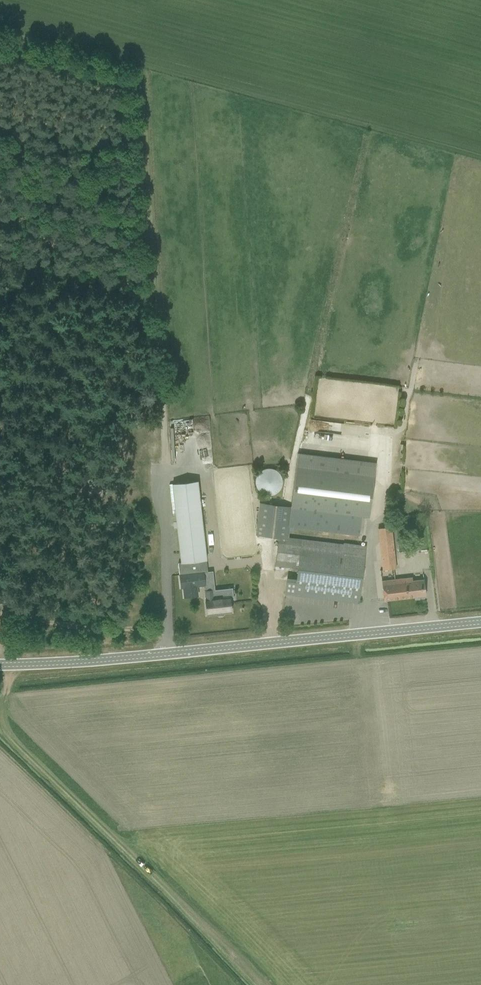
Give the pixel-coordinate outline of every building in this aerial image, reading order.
[(193,431),(209,431),(209,419),(193,420),(193,431)] [(310,419),(310,429),(323,429),(323,420),(310,419)] [(293,506),(368,515),(375,463),(299,453),(293,506)] [(267,496),(269,496),(272,495),(274,495),(276,494),(277,493),(279,491),(280,489),(282,487),(282,485),(283,482),(283,480),(282,478),(280,475),(279,473),(277,471),(275,470),(274,469),(271,468),(269,468),(267,468),(264,469),(261,471),(258,473),(256,476),(256,479),(255,481),(255,484),(256,486),(257,489),(258,491),(259,492),(261,493),(263,494),(265,495),(267,496)] [(197,481),(172,484),(182,574),(179,575),(181,587),(183,587),(184,597),(197,596),(196,586),(205,585),(203,572),(199,572),(198,561),(206,560),(197,481)] [(342,541),(342,544),(289,538),(292,506),(260,503),(257,535),(279,537),(276,564),(296,566),(295,580),(287,579),(285,594),(359,603),(365,543),(342,541)] [(392,535),(379,536),(383,570),(396,568),(392,535)] [(383,590),(384,600),(426,595),(424,585),(423,579),(412,581),(412,577),(382,581),(383,590)] [(205,591),(207,614),(231,611),(229,597),(214,599),(213,590),(205,591)]
